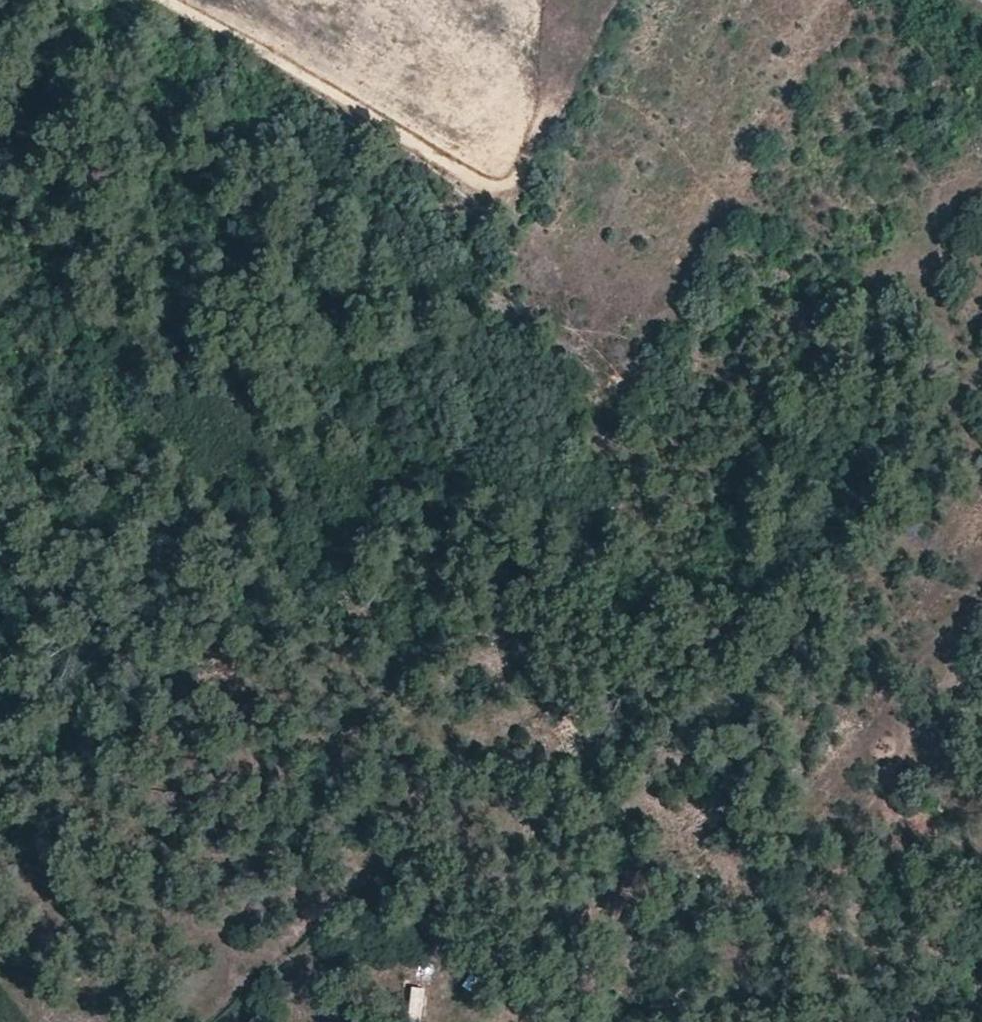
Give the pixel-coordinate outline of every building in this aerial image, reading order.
[(426,989),(413,989),(411,1021),(424,1021),(426,989)]
